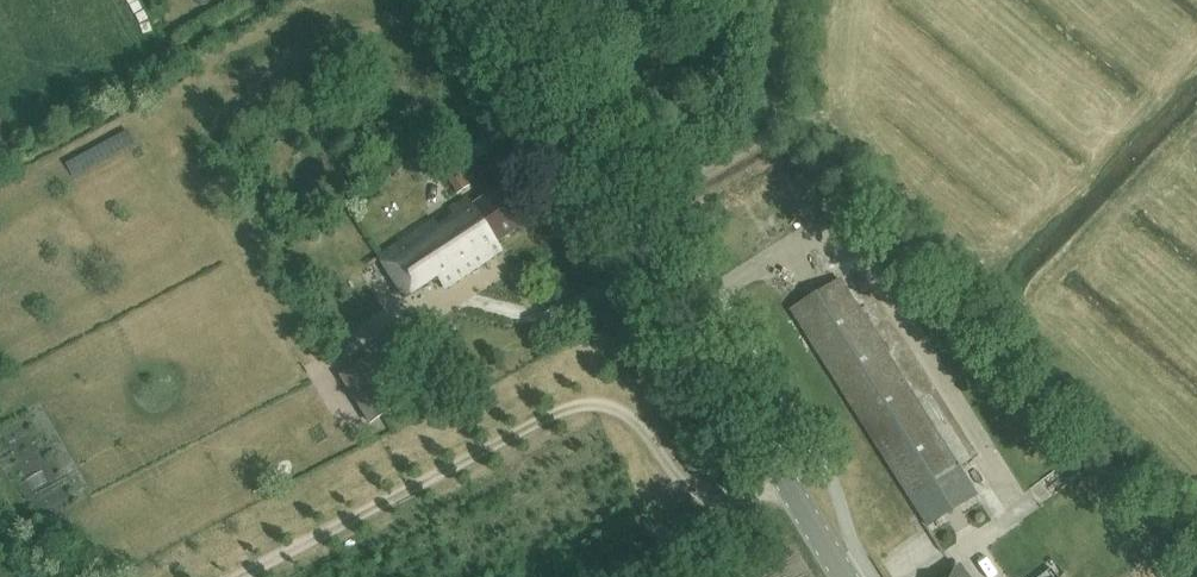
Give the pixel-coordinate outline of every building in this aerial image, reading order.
[(446,180),(458,195),(471,186),(460,170),(446,180)] [(468,199),(451,211),(454,215),(437,227),(434,222),(379,258),(404,297),(436,277),(444,288),(502,250),(498,242),(522,227),(498,190),(473,206),(468,199)] [(790,310),(925,523),(975,491),(840,279),(790,310)] [(395,347),(346,379),(374,423),(400,406),(385,382),(408,367),(395,347)] [(1064,480),(1043,495),(1054,510),(1075,494),(1064,480)] [(959,565),(943,576),(968,576),(959,565)]
